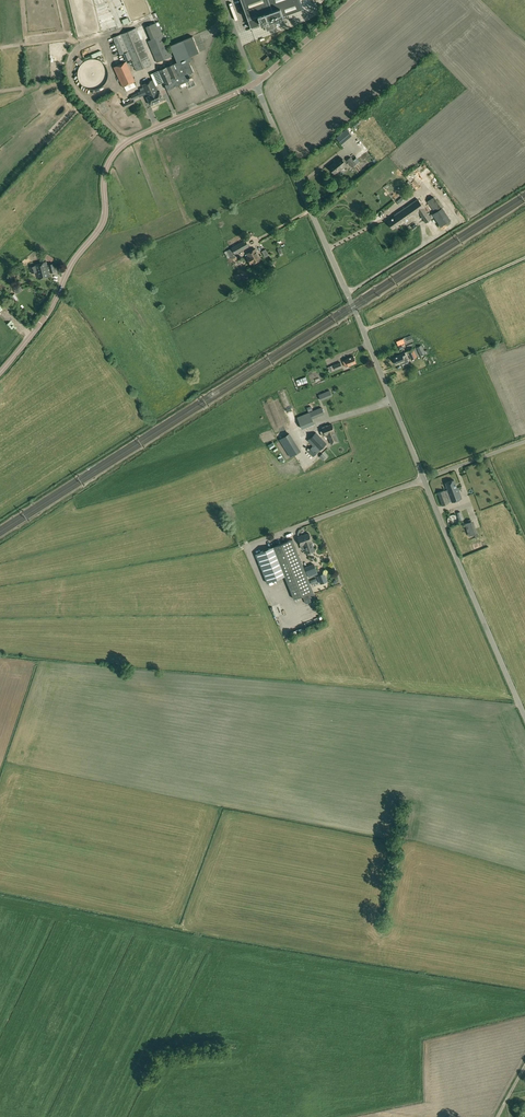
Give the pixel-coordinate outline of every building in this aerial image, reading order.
[(245,10),(248,19),(251,28),(264,23),(267,30),(275,27),(273,20),(303,9),(300,0),(241,0),(245,10)] [(158,21),(146,27),(151,39),(148,41),(157,62),(173,56),(158,21)] [(123,53),(126,60),(131,58),(132,62),(136,71),(151,65),(136,27),(112,37),(119,54),(123,53)] [(177,62),(159,70),(167,89),(180,83),(185,81),(190,79),(187,74),(193,71),(189,61),(192,57),(190,56),(199,52),(191,36),(183,40),(170,46),(177,62)] [(78,74),(78,75),(78,76),(78,77),(78,78),(79,79),(79,80),(79,81),(80,81),(80,82),(80,83),(81,83),(81,84),(82,84),(82,85),(83,85),(83,86),(84,86),(84,87),(85,87),(86,88),(87,88),(88,88),(88,89),(89,89),(90,89),(91,89),(92,89),(93,89),(94,89),(95,89),(96,89),(97,89),(98,89),(99,88),(100,88),(101,87),(102,87),(102,86),(103,86),(104,85),(105,84),(105,83),(106,83),(106,82),(107,81),(107,80),(107,79),(108,79),(108,78),(108,77),(108,76),(108,75),(108,74),(108,73),(108,72),(108,71),(108,70),(107,69),(107,68),(107,67),(106,67),(106,66),(105,65),(105,64),(104,64),(104,63),(103,63),(102,62),(101,61),(100,61),(99,60),(98,60),(97,60),(96,59),(95,59),(94,59),(93,59),(92,59),(91,59),(90,59),(90,60),(89,60),(88,60),(87,60),(87,61),(86,61),(85,61),(85,62),(84,62),(84,63),(83,63),(82,63),(82,64),(81,65),(81,66),(80,66),(80,67),(79,68),(79,69),(79,70),(78,70),(78,71),(78,72),(78,73),(78,74)] [(123,87),(125,86),(127,90),(136,86),(134,82),(135,81),(126,61),(114,67),(123,87)] [(153,79),(142,84),(148,96),(147,96),(150,104),(163,99),(160,91),(159,91),(153,79)] [(133,99),(123,103),(125,108),(135,103),(133,99)] [(329,167),(335,174),(347,164),(341,157),(329,167)] [(351,157),(346,160),(352,167),(357,164),(351,157)] [(408,192),(401,197),(396,202),(397,202),(400,206),(411,196),(408,192)] [(434,197),(427,201),(435,212),(432,214),(440,227),(451,220),(442,207),(441,208),(434,197)] [(388,221),(393,229),(400,224),(401,225),(418,212),(425,223),(432,219),(418,199),(414,202),(413,202),(402,210),(394,215),(395,217),(388,221)] [(244,241),(232,248),(235,255),(236,254),(249,246),(246,240),(244,241)] [(232,248),(227,250),(232,259),(237,256),(236,254),(235,255),(232,248)] [(247,258),(251,264),(261,259),(256,249),(247,253),(249,256),(247,258)] [(45,252),(43,255),(52,261),(54,258),(45,252)] [(31,273),(36,271),(39,280),(50,276),(48,272),(50,271),(50,272),(56,271),(54,263),(48,265),(48,266),(47,267),(45,261),(34,265),(34,266),(29,267),(31,273)] [(22,290),(20,286),(13,290),(16,294),(22,290)] [(406,337),(396,341),(398,346),(405,343),(406,344),(414,341),(413,340),(411,335),(406,337)] [(416,347),(420,356),(426,354),(424,351),(422,345),(416,347)] [(409,355),(411,360),(419,356),(416,348),(407,351),(408,351),(409,355)] [(397,356),(394,357),(396,364),(401,362),(402,364),(408,362),(406,355),(405,352),(401,353),(397,356)] [(346,360),(343,361),(345,367),(349,365),(349,366),(356,363),(354,356),(346,359),(346,360)] [(340,362),(333,365),(335,370),(336,370),(343,368),(340,362)] [(300,379),(296,380),(298,386),(308,382),(306,377),(300,379)] [(284,402),(293,398),(289,390),(281,393),(284,402)] [(319,395),(321,400),(332,396),(330,391),(319,395)] [(310,412),(297,417),(302,429),(314,424),(312,418),(316,416),(324,413),(322,408),(310,412)] [(321,431),(323,436),(328,434),(332,445),(338,442),(334,432),(335,432),(332,424),(326,427),(326,426),(323,427),(324,430),(321,431)] [(308,451),(313,456),(327,443),(316,432),(309,439),(315,446),(314,446),(313,445),(308,451)] [(280,441),(291,458),(300,452),(289,435),(280,441)] [(446,483),(448,489),(448,491),(457,488),(457,487),(454,480),(446,483)] [(448,491),(448,489),(445,490),(444,490),(437,493),(442,506),(449,503),(448,499),(450,498),(452,502),(462,498),(458,487),(457,487),(457,488),(448,491)] [(469,536),(475,533),(471,521),(464,524),(469,536)] [(298,537),(301,546),(302,549),(305,548),(307,553),(315,550),(312,542),(309,533),(298,537)] [(285,576),(294,599),(303,596),(306,604),(316,599),(313,591),(304,568),(293,539),(255,554),(261,568),(267,583),(285,576)] [(314,564),(305,568),(308,577),(318,573),(314,564)] [(324,573),(317,576),(320,584),(328,581),(324,573)]
